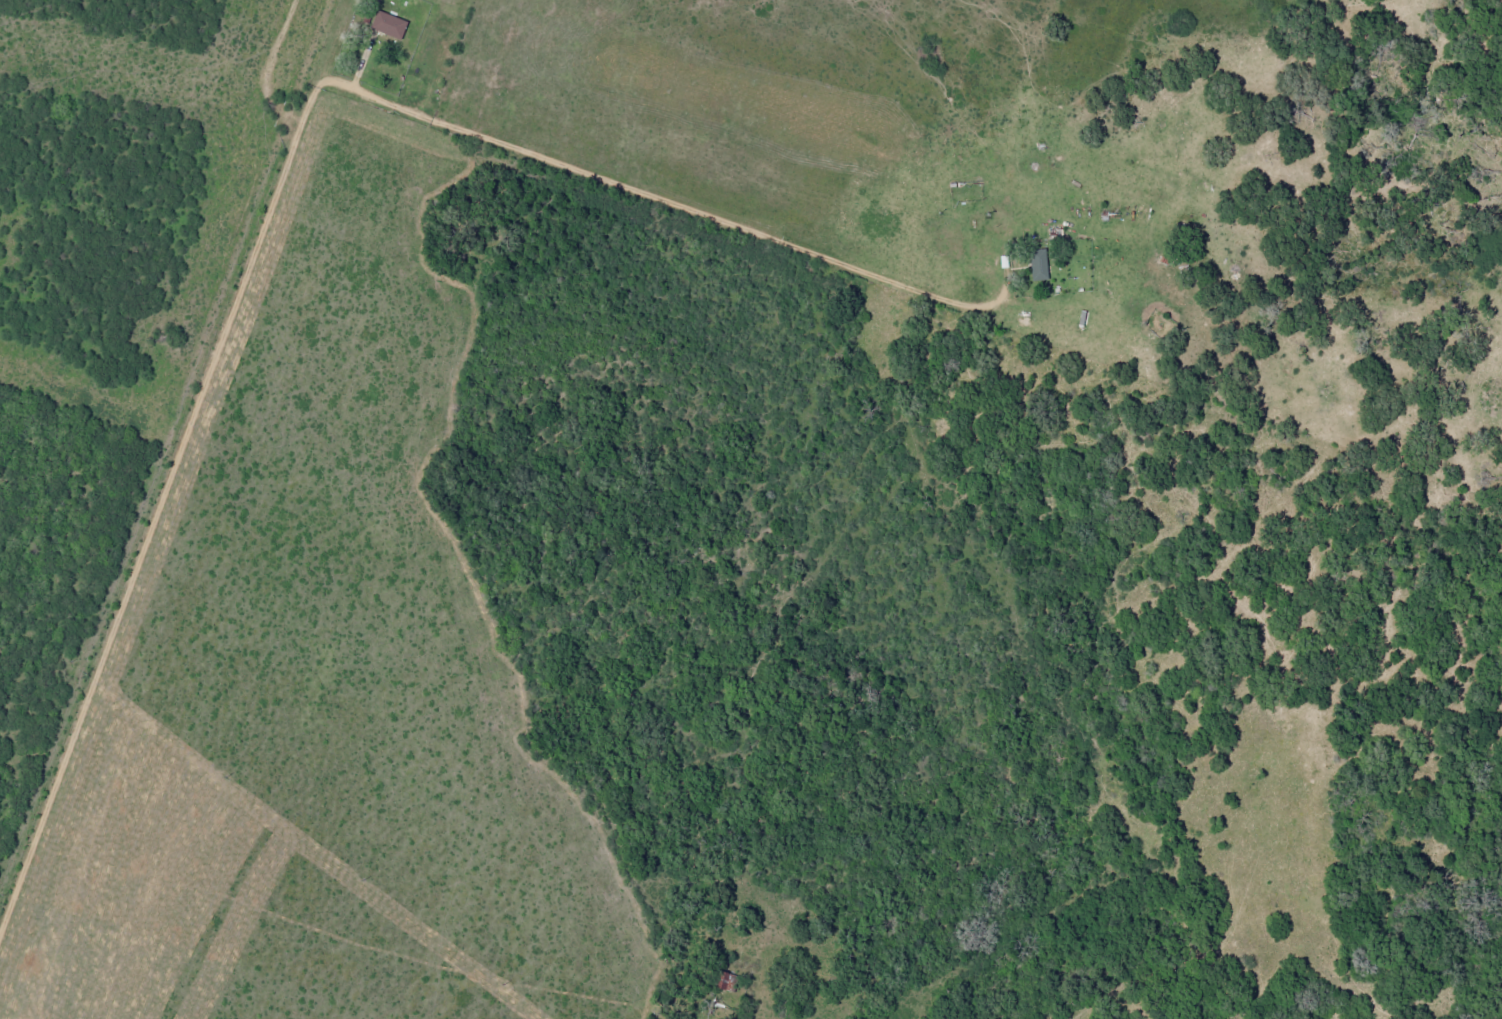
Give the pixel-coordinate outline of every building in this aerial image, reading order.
[(370,27),(400,39),(407,22),(377,9),(370,27)] [(1031,280),(1047,280),(1045,249),(1029,250),(1031,280)]
